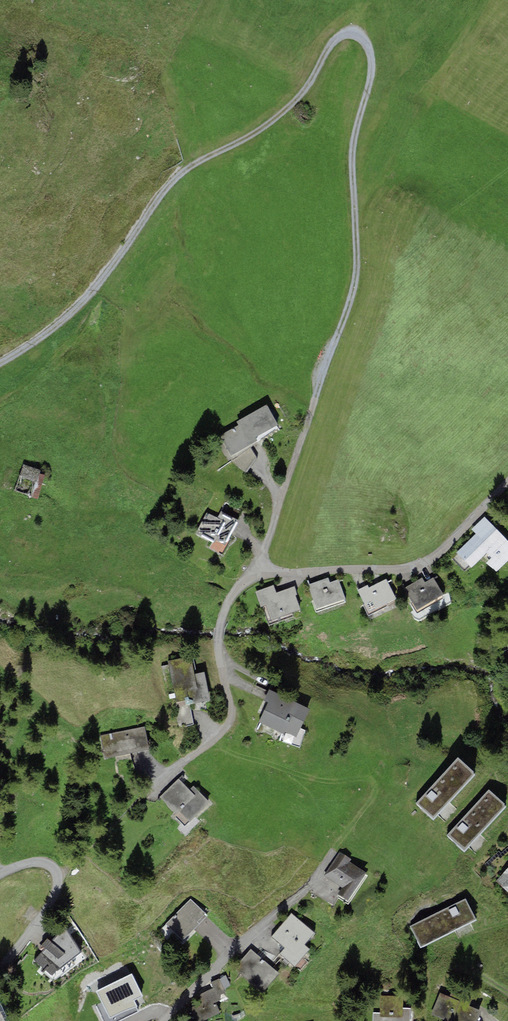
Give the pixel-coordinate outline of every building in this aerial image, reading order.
[(257,440),(256,437),(278,424),(267,404),(236,422),(238,425),(219,436),(231,456),(249,445),(257,440)] [(46,472),(24,463),(15,488),(40,499),(46,472)] [(212,542),(215,538),(226,544),(238,520),(221,511),(218,519),(207,513),(196,534),(212,542)] [(492,558),(487,563),(496,573),(507,561),(507,541),(484,517),(471,529),(476,534),(456,552),(471,568),(487,553),(492,558)] [(308,584),(316,608),(345,599),(339,579),(330,582),(329,577),(308,584)] [(404,587),(417,610),(443,595),(434,577),(425,582),(422,578),(404,587)] [(359,593),(368,612),(396,598),(386,579),(369,588),(368,585),(357,590),(359,593)] [(274,585),(255,592),(261,607),(266,605),(263,598),(277,593),(274,585)] [(266,605),(272,620),(300,610),(295,596),(292,587),(277,593),(263,598),(266,605)] [(191,656),(168,661),(176,702),(188,699),(189,704),(210,700),(204,672),(195,674),(191,656)] [(286,732),(296,737),(310,709),(269,689),(264,700),(268,702),(258,722),(285,735),(286,732)] [(189,704),(188,699),(176,702),(173,702),(179,728),(194,725),(189,704)] [(145,726),(100,735),(104,759),(150,749),(145,726)] [(416,803),(433,818),(474,774),(457,758),(416,803)] [(179,779),(160,797),(177,815),(176,816),(185,826),(187,825),(206,806),(210,802),(193,786),(189,790),(179,779)] [(465,850),(505,805),(487,790),(448,835),(465,850)] [(324,876),(342,887),(338,895),(348,901),(366,873),(356,867),(348,862),(350,859),(339,852),(337,855),(324,876)] [(496,881),(507,893),(507,868),(496,881)] [(183,940),(207,916),(191,899),(167,924),(183,940)] [(410,926),(420,947),(476,920),(465,899),(410,926)] [(310,949),(305,945),(315,933),(291,913),(272,936),(285,948),(280,953),(294,966),(310,949)] [(65,929),(51,942),(48,939),(42,944),(46,948),(35,960),(52,975),(80,952),(65,929)] [(279,974),(251,949),(234,969),(262,993),(279,974)] [(96,991),(110,1018),(136,1005),(134,1000),(142,996),(131,973),(122,978),(96,991)] [(225,975),(219,980),(224,990),(230,986),(225,975)] [(185,1002),(194,1020),(202,1020),(221,1012),(216,1002),(227,996),(224,990),(219,980),(218,979),(210,983),(213,988),(213,989),(185,1002)] [(453,989),(449,997),(469,1006),(473,998),(453,989)] [(440,993),(430,1013),(448,1020),(478,1020),(482,1012),(469,1006),(449,997),(440,993)] [(411,1008),(403,1008),(403,997),(380,996),(380,1012),(373,1012),(373,1020),(410,1020),(411,1008)]
